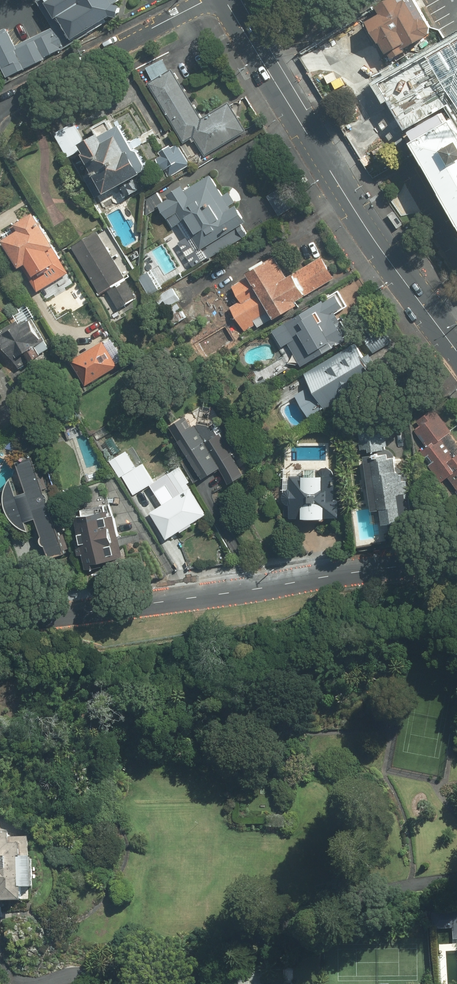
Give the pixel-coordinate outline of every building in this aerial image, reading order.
[(49,7),(46,9),(59,32),(119,0),(45,0),(49,7)] [(365,25),(385,57),(430,28),(412,0),(394,0),(381,8),(384,12),(365,25)] [(0,63),(59,32),(46,9),(14,27),(5,12),(0,15),(0,63)] [(154,80),(148,83),(184,143),(193,138),(205,157),(247,133),(229,101),(201,117),(173,69),(169,71),(162,59),(147,68),(154,80)] [(135,150),(121,126),(116,129),(109,118),(94,127),(98,135),(86,142),(75,122),(54,134),(70,163),(84,155),(105,194),(149,169),(138,148),(135,150)] [(454,120),(416,142),(456,212),(456,124),(454,120)] [(191,164),(177,140),(161,150),(163,154),(156,159),(168,178),(191,164)] [(223,195),(211,175),(186,189),(184,186),(168,194),(170,198),(158,205),(173,232),(182,227),(196,253),(202,250),(208,260),(216,256),(209,245),(248,223),(238,205),(231,209),(230,206),(237,202),(231,191),(223,195)] [(21,229),(3,240),(26,279),(63,257),(35,211),(17,222),(21,229)] [(100,232),(72,247),(99,296),(109,291),(119,310),(137,300),(100,232)] [(300,305),(298,301),(335,279),(321,255),(290,273),(281,257),(247,276),(251,281),(235,290),(241,301),(230,307),(245,333),(257,326),(259,328),(300,305)] [(152,269),(139,277),(151,296),(163,289),(152,269)] [(82,288),(64,297),(75,318),(93,309),(82,288)] [(180,300),(173,288),(150,302),(167,330),(187,318),(177,301),(180,300)] [(288,344),(302,367),(352,336),(340,315),(344,312),(337,300),(329,305),(326,300),(274,331),(283,347),(288,344)] [(0,331),(0,336),(11,355),(24,348),(31,360),(51,349),(27,307),(15,314),(19,320),(0,331)] [(67,359),(81,384),(115,366),(102,340),(67,359)] [(357,341),(304,371),(312,385),(296,394),(310,420),(384,379),(369,352),(365,355),(357,341)] [(419,453),(442,483),(448,478),(456,490),(456,455),(443,439),(452,432),(435,409),(412,426),(428,446),(419,453)] [(246,476),(222,434),(225,433),(219,423),(210,428),(206,421),(196,427),(189,415),(168,427),(201,484),(223,472),(230,485),(246,476)] [(394,451),(365,455),(373,511),(382,510),(384,525),(411,521),(408,498),(415,497),(410,464),(396,466),(394,451)] [(134,495),(154,482),(143,464),(133,470),(127,460),(123,462),(119,456),(110,462),(120,479),(122,477),(134,495)] [(65,551),(35,457),(20,461),(28,493),(18,495),(13,476),(12,477),(11,479),(10,481),(9,482),(8,484),(7,486),(7,488),(6,490),(6,492),(6,494),(5,496),(5,498),(5,500),(6,502),(6,503),(6,505),(7,507),(7,509),(8,511),(9,513),(10,515),(11,516),(12,518),(13,519),(15,521),(16,522),(17,524),(19,525),(21,526),(22,527),(24,528),(26,529),(28,530),(29,530),(31,531),(29,522),(37,519),(49,556),(65,551)] [(150,511),(150,512),(167,540),(208,515),(180,468),(155,484),(166,501),(150,511)] [(304,470),(286,469),(285,506),(291,506),(291,517),(341,519),(341,498),(337,498),(338,473),(334,473),(333,472),(333,471),(332,470),(331,470),(331,469),(330,469),(329,468),(328,468),(327,468),(326,468),(325,468),(324,468),(323,468),(323,469),(322,469),(321,470),(320,471),(319,472),(319,473),(318,474),(318,475),(318,476),(304,475),(304,470)] [(117,511),(79,517),(87,570),(95,569),(95,565),(124,561),(117,511)] [(1,892),(1,901),(30,901),(30,837),(11,837),(11,831),(0,831),(0,892),(1,892)]
